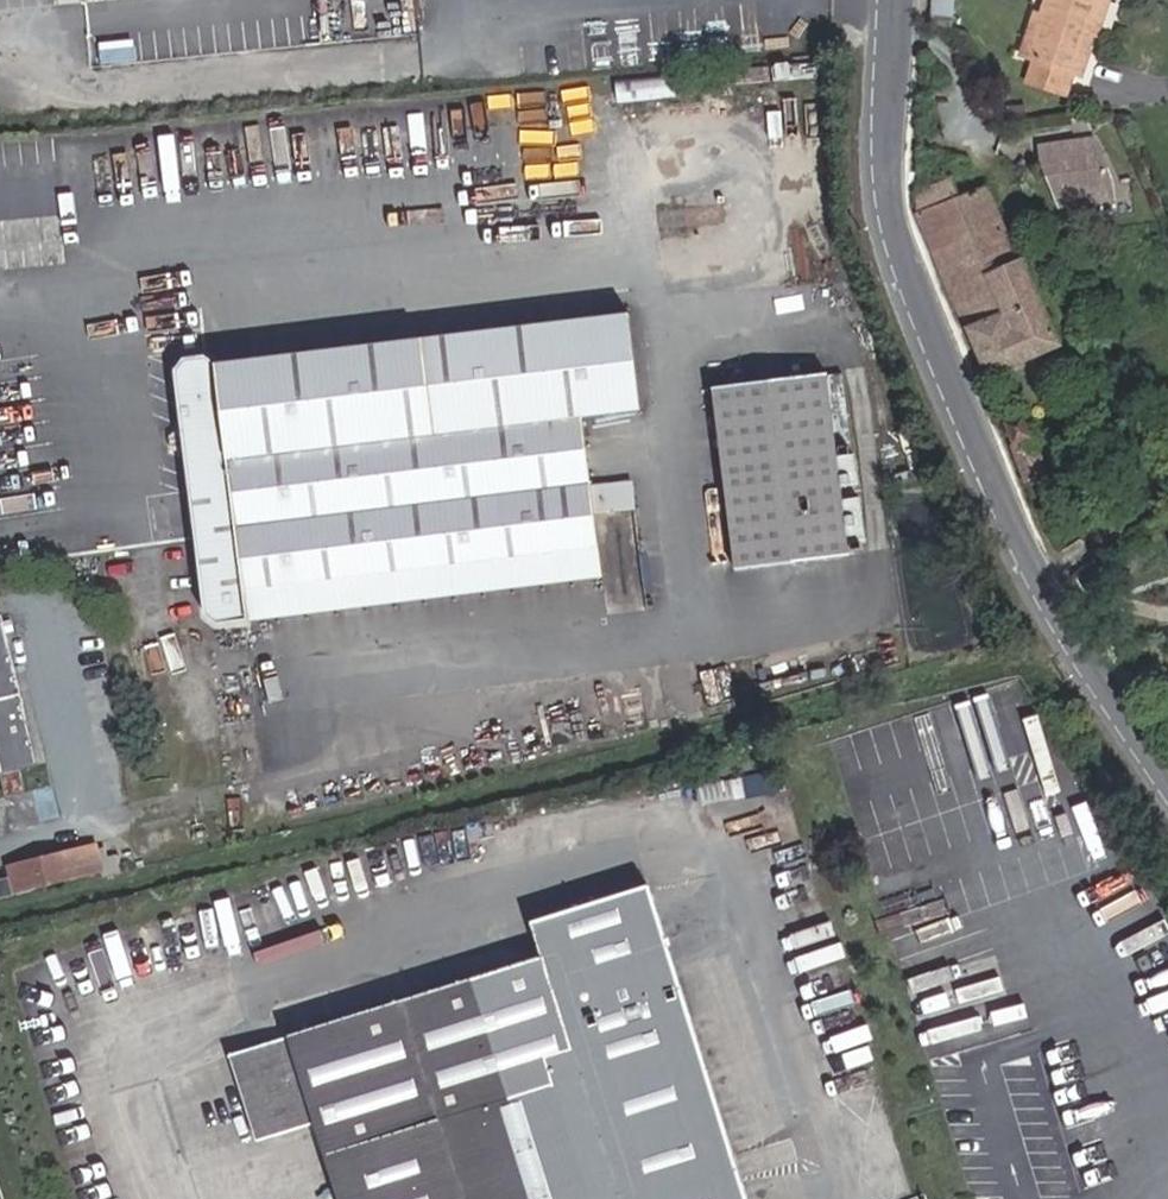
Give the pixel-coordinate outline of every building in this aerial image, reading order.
[(1097,35),(1109,0),(1048,0),(1043,15),(1040,14),(1026,55),(1036,59),(1029,81),(1062,93),(1070,70),(1080,74),(1093,34),(1097,35)] [(1094,125),(1093,115),(1077,117),(1078,127),(1094,125)] [(1118,179),(1100,138),(1044,146),(1047,161),(1065,204),(1121,197),(1118,179)] [(918,193),(916,216),(946,284),(1013,252),(987,190),(959,201),(952,181),(918,193)] [(1013,252),(946,284),(951,295),(1018,262),(1013,252)] [(1018,262),(951,295),(987,378),(1061,343),(1024,259),(1018,262)] [(634,480),(595,486),(585,416),(643,408),(630,312),(217,370),(206,362),(184,365),(175,377),(183,433),(177,441),(179,454),(187,460),(209,621),(222,630),(608,575),(598,510),(638,505),(634,480)] [(854,550),(828,368),(715,384),(740,566),(854,550)] [(1048,475),(1025,416),(1005,424),(1029,482),(1048,475)] [(1048,475),(1029,482),(1034,495),(1053,488),(1048,475)] [(1,774),(18,769),(38,765),(2,618),(0,618),(0,774),(1,774)] [(24,795),(18,769),(1,774),(6,800),(24,795)] [(7,867),(13,894),(105,871),(99,849),(98,844),(7,867)] [(105,871),(106,876),(118,873),(114,854),(109,855),(108,848),(99,849),(105,871)] [(9,895),(4,872),(0,873),(0,897),(9,895)] [(649,887),(532,922),(543,956),(232,1054),(259,1140),(315,1123),(338,1198),(746,1198),(649,887)]
